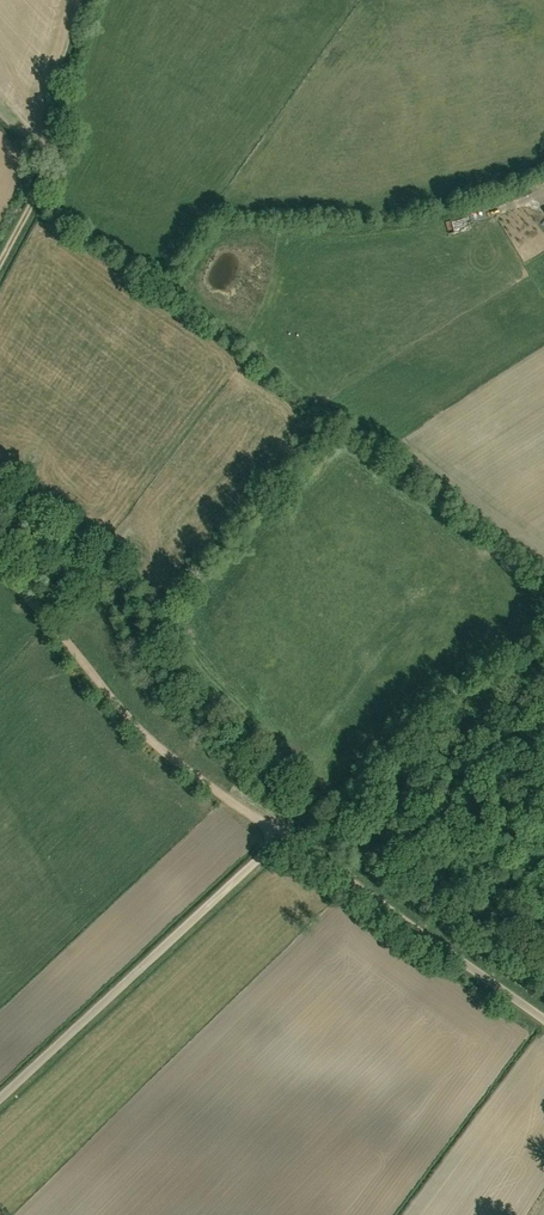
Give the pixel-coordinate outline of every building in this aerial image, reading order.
[(424,276),(430,274),(426,263),(420,265),(424,276)] [(523,291),(527,297),(543,285),(543,277),(523,291)]
